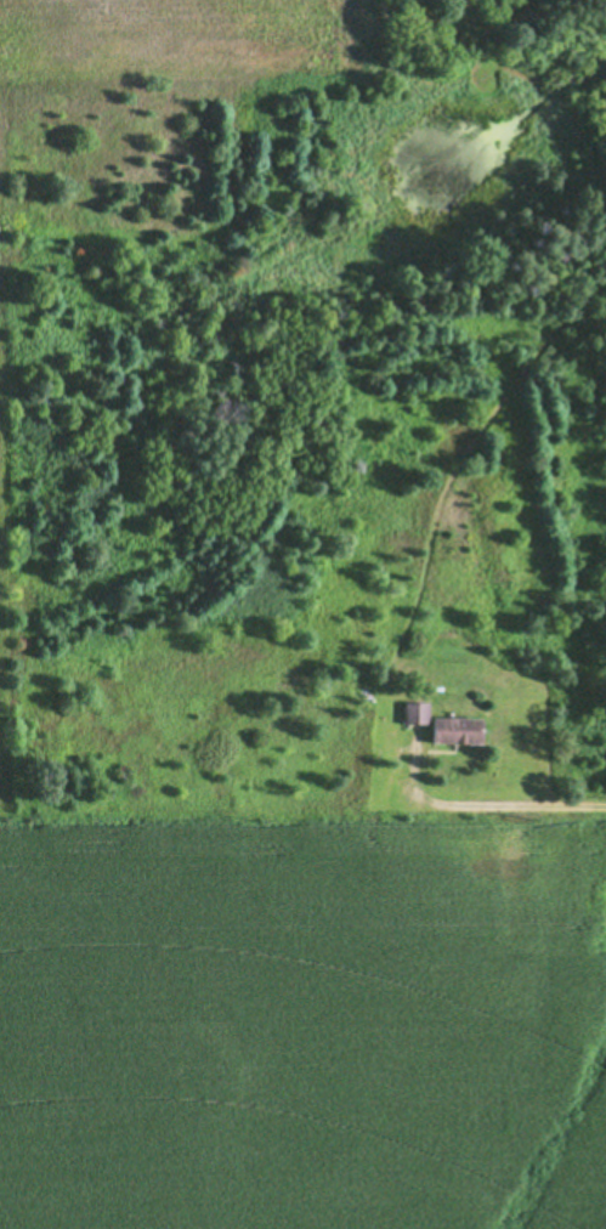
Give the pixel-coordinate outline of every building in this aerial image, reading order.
[(428,702),(403,702),(403,723),(428,723),(428,702)] [(481,744),(481,718),(432,718),(432,744),(481,744)]
